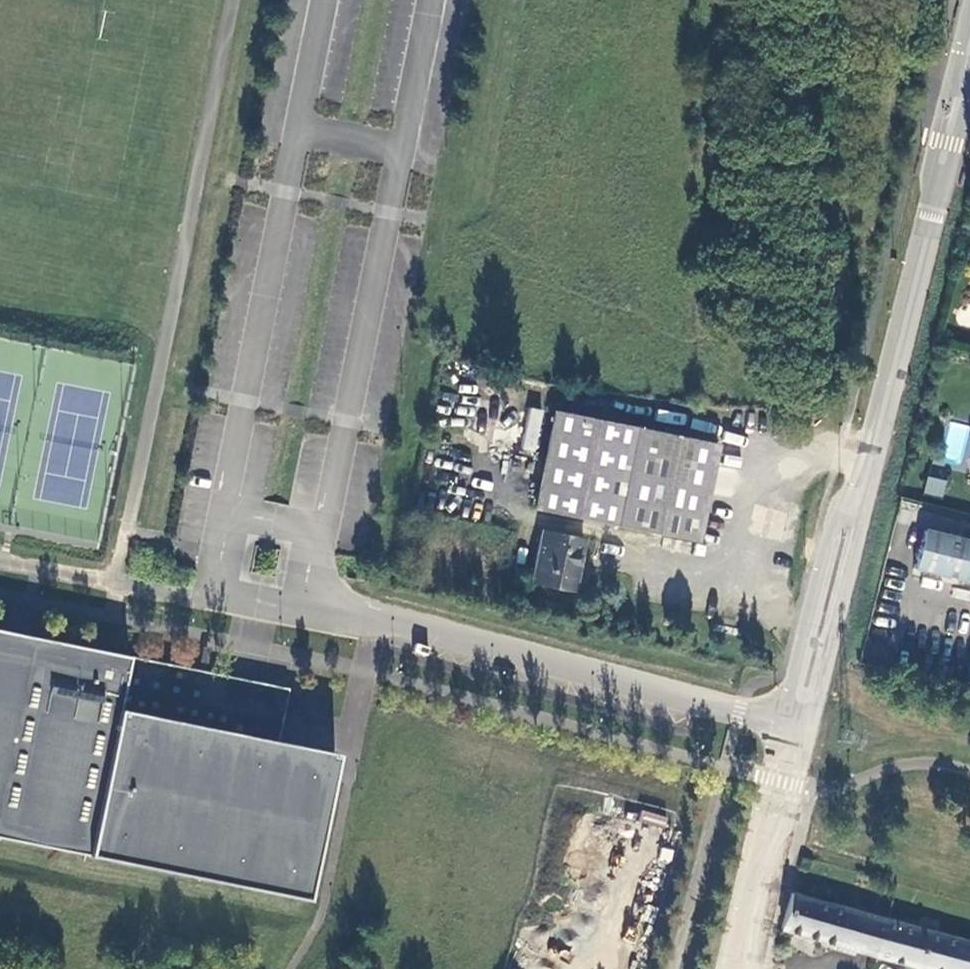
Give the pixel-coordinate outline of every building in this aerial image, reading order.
[(557,402),(533,504),(695,543),(719,442),(557,402)] [(538,448),(542,408),(529,407),(525,447),(538,448)] [(946,483),(928,479),(925,491),(943,495),(946,483)] [(536,524),(525,577),(566,586),(579,534),(536,524)] [(917,547),(907,586),(969,601),(969,560),(917,547)] [(0,635),(0,838),(305,900),(335,752),(276,740),(287,689),(30,637),(29,641),(0,635)] [(837,946),(848,909),(792,893),(781,929),(837,946)] [(885,920),(877,917),(848,909),(837,946),(875,956),(885,920)] [(885,920),(875,956),(921,968),(966,968),(969,953),(969,944),(885,920)]
